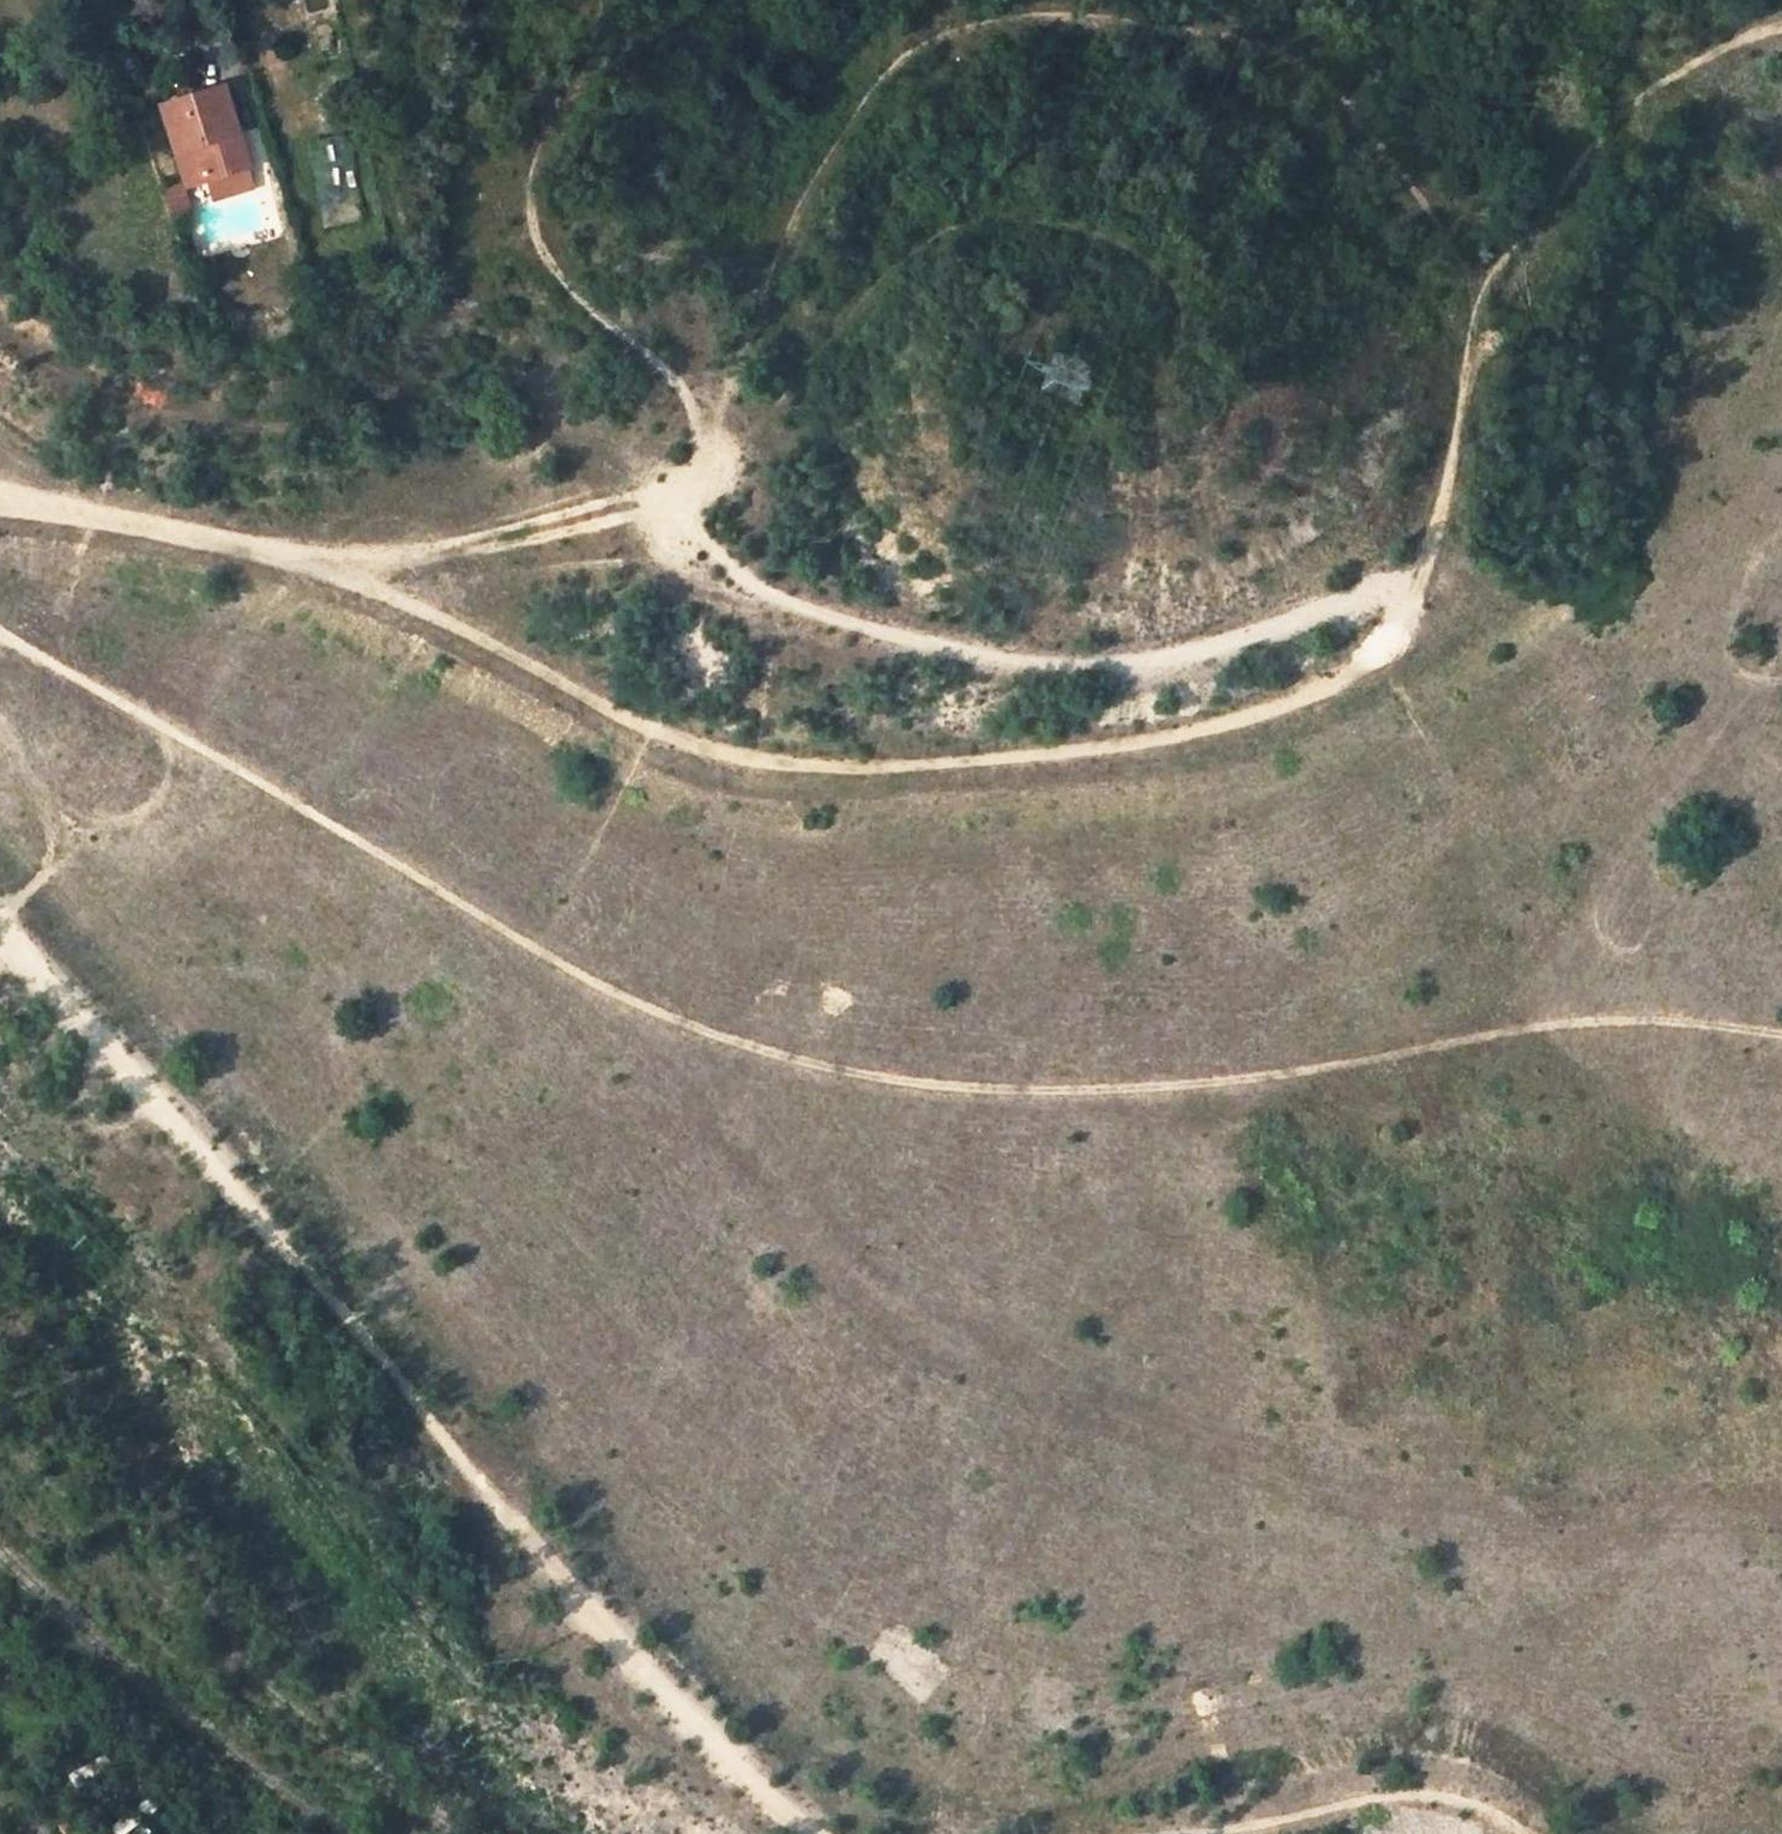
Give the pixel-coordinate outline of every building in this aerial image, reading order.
[(241,156),(216,86),(158,107),(177,157),(197,150),(205,169),(241,156)] [(319,139),(323,223),(358,222),(354,137),(319,139)] [(175,214),(195,206),(185,181),(165,189),(175,214)]
